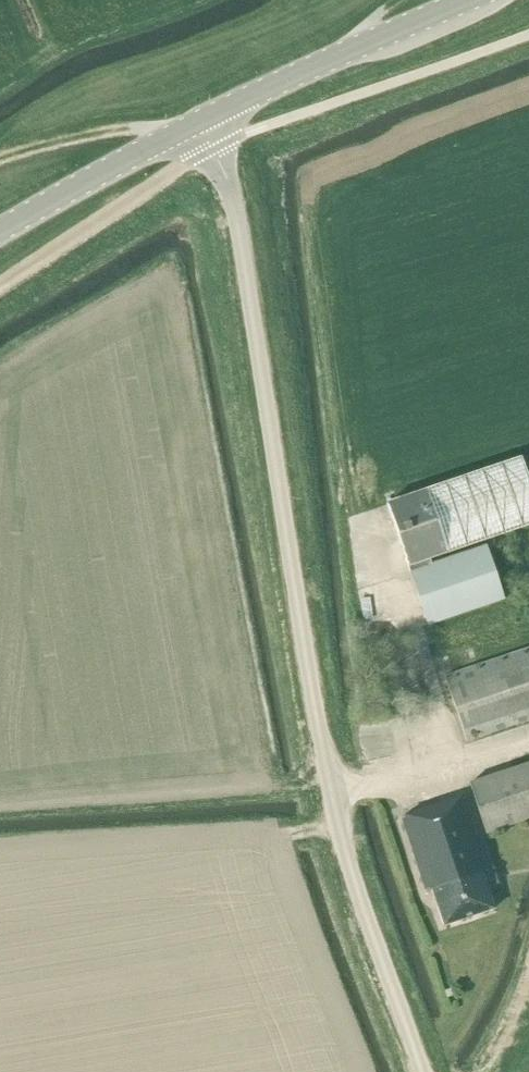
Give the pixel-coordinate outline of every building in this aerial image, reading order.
[(429,559),(528,525),(528,483),(521,459),(386,504),(409,573),(431,565),(429,559)] [(427,625),(503,600),(486,547),(431,565),(409,573),(427,625)] [(444,676),(465,741),(528,720),(528,648),(444,676)] [(484,833),(528,819),(528,763),(468,783),(484,833)] [(486,887),(497,883),(492,869),(487,871),(462,797),(401,820),(425,892),(431,890),(443,926),(493,909),(486,887)]
